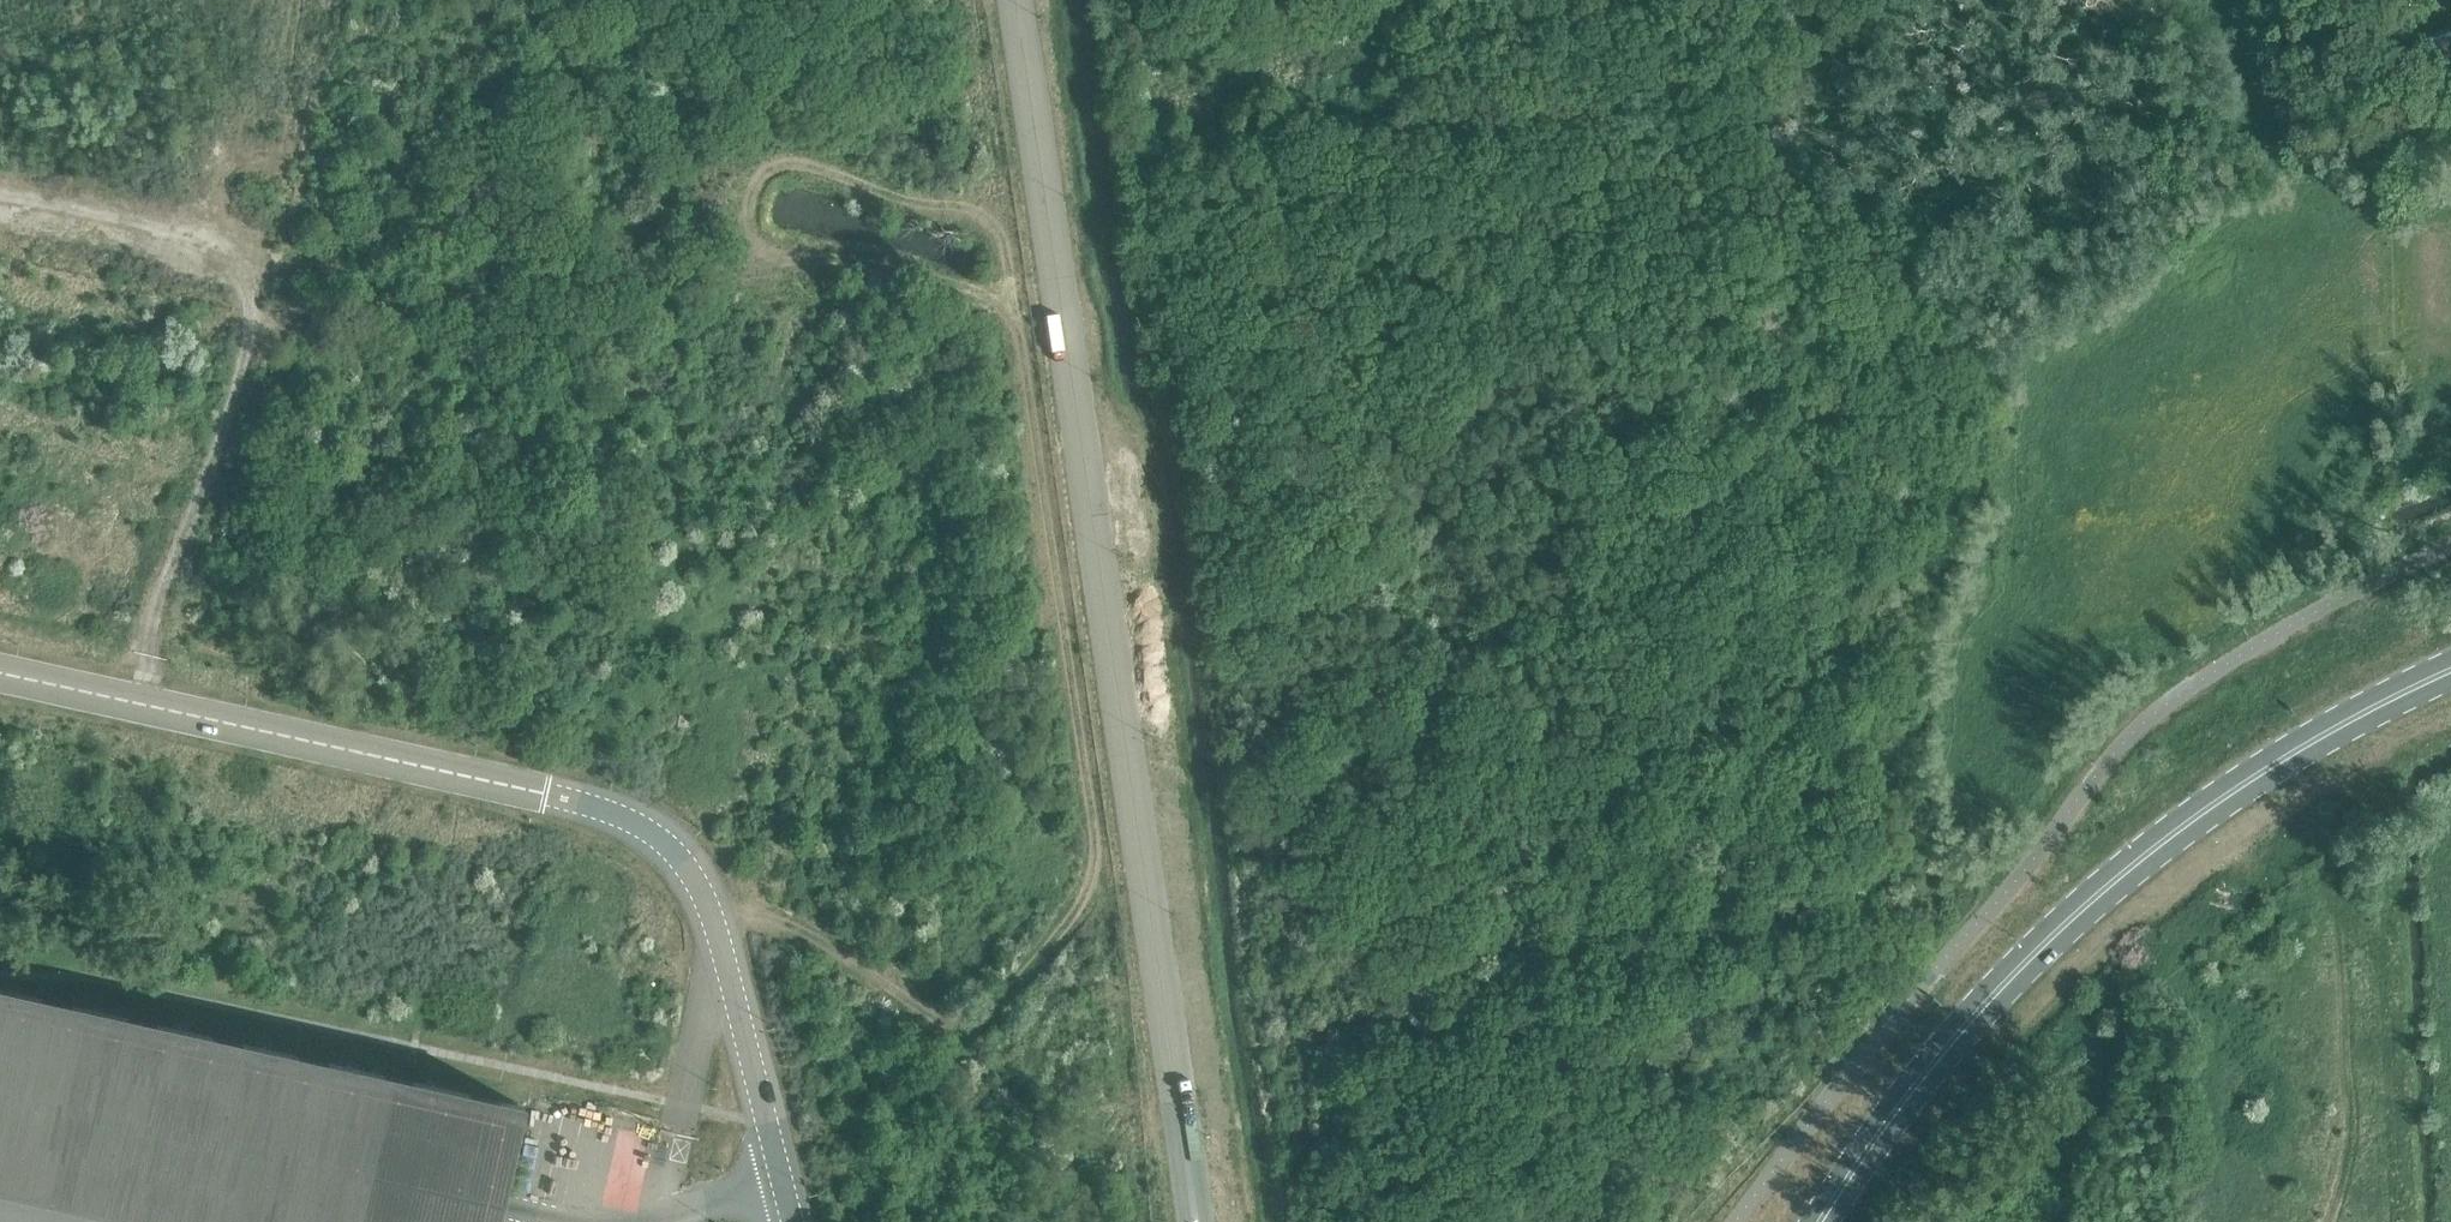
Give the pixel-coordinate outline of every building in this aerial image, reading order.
[(502,1194),(521,1106),(0,990),(0,1221),(495,1221),(502,1194)]
